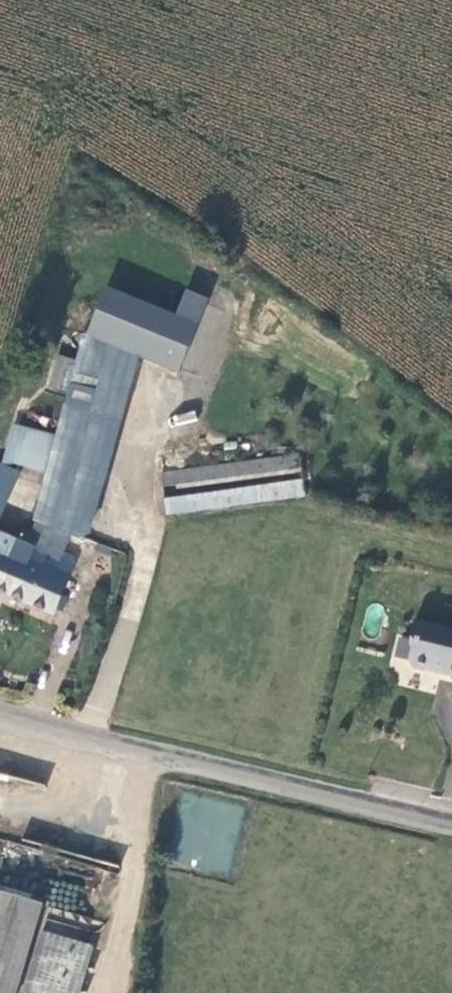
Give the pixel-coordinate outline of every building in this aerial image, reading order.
[(91,337),(142,358),(180,374),(210,300),(189,292),(178,318),(110,291),(91,337)] [(78,361),(69,391),(36,520),(82,539),(94,533),(142,358),(91,337),(86,333),(78,361)] [(52,387),(69,391),(78,361),(60,357),(52,387)] [(194,410),(169,416),(172,427),(197,421),(194,410)] [(170,513),(307,494),(300,454),(164,473),(170,513)] [(15,477),(0,470),(0,514),(15,477)] [(55,614),(76,565),(0,533),(0,592),(55,614)] [(417,618),(413,635),(416,639),(412,659),(416,665),(429,669),(436,665),(445,666),(443,671),(451,673),(451,628),(417,618)] [(44,904),(0,891),(0,992),(18,992),(44,904)] [(90,944),(44,931),(26,992),(75,992),(90,944)]
